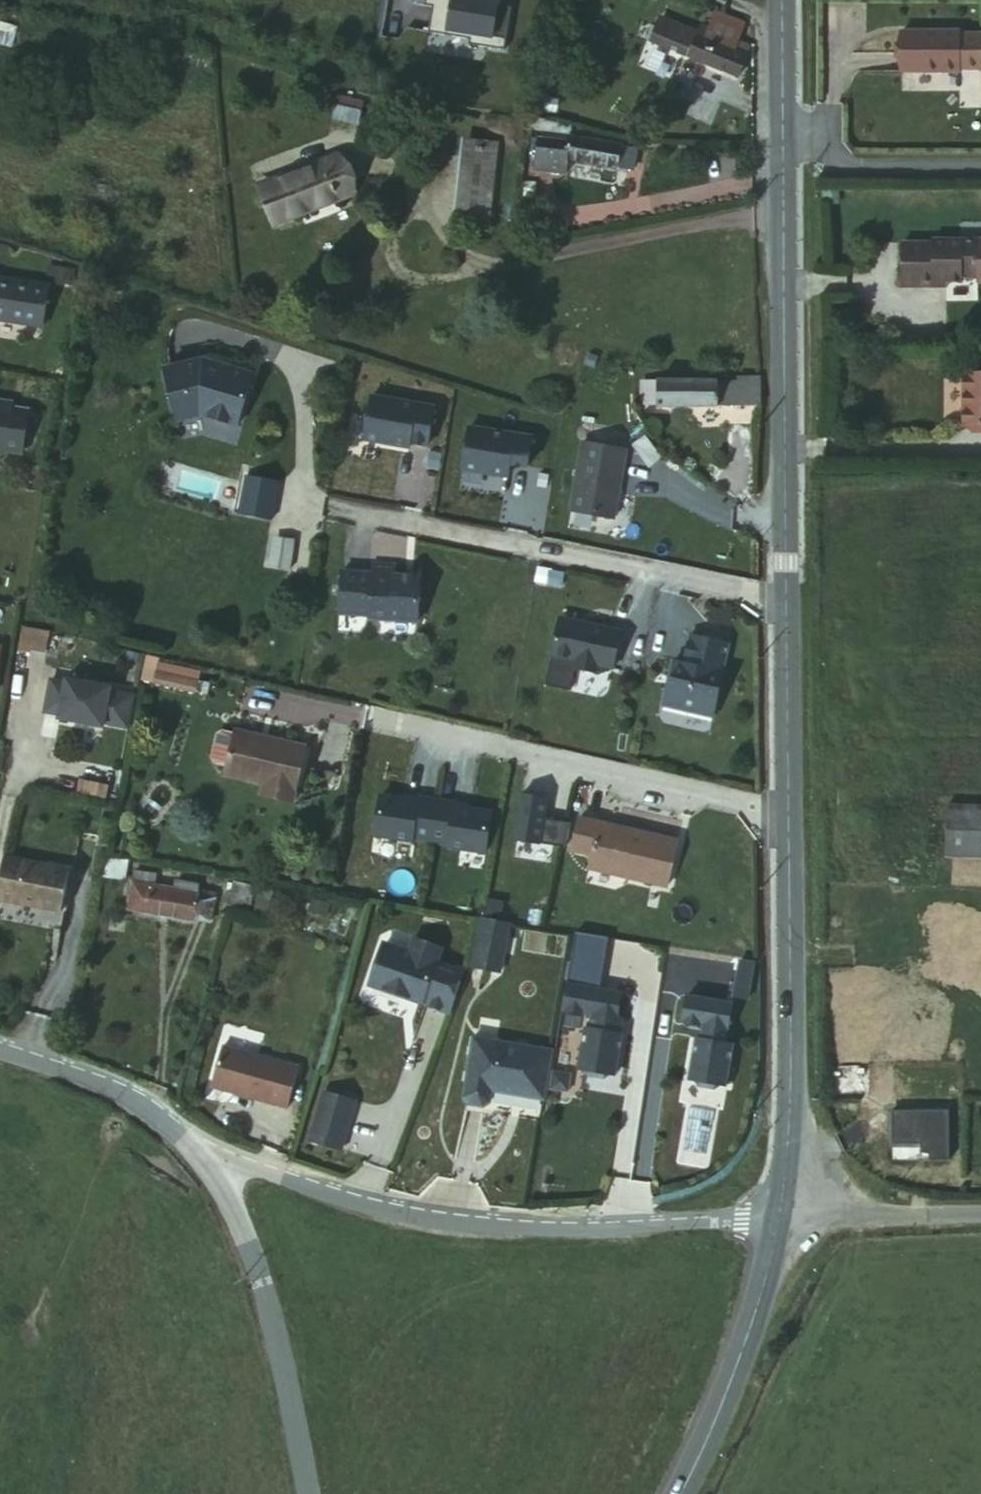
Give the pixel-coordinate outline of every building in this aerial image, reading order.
[(422,7),(431,8),(427,32),(468,40),(467,45),(502,51),(510,8),(496,5),(497,0),(424,0),(422,7)] [(704,13),(698,33),(732,44),(734,37),(738,24),(704,13)] [(732,44),(698,33),(695,32),(696,27),(659,16),(649,45),(733,74),(746,42),(734,37),(732,44)] [(954,32),(897,32),(897,72),(955,72),(954,32)] [(364,98),(337,92),(332,112),(361,118),(364,98)] [(539,134),(538,138),(568,144),(569,139),(539,134)] [(568,144),(538,138),(532,168),(564,173),(567,159),(628,169),(631,149),(569,139),(568,144)] [(492,162),(476,162),(473,242),(502,242),(505,153),(493,153),(492,162)] [(360,161),(292,185),(305,223),(375,197),(360,161)] [(970,238),(925,240),(925,242),(895,243),(896,287),(928,286),(928,282),(956,281),(956,277),(971,276),(970,238)] [(48,284),(0,277),(0,319),(42,325),(48,284)] [(203,353),(165,362),(177,413),(200,408),(237,419),(252,369),(225,361),(224,365),(204,359),(203,353)] [(757,408),(757,383),(658,379),(658,381),(644,380),(642,401),(656,403),(656,404),(757,408)] [(963,381),(964,434),(980,433),(980,381),(963,381)] [(433,403),(371,392),(364,437),(409,444),(409,440),(427,442),(433,403)] [(20,453),(27,411),(9,409),(0,407),(0,450),(20,453)] [(531,433),(469,422),(461,465),(506,473),(508,460),(526,463),(531,433)] [(585,424),(583,440),(607,444),(610,429),(585,424)] [(607,444),(583,440),(570,507),(612,516),(624,448),(607,444)] [(474,488),(504,494),(499,520),(526,525),(532,492),(504,487),(505,480),(476,474),(474,488)] [(240,516),(271,521),(277,481),(246,476),(240,516)] [(294,538),(279,535),(274,565),(289,567),(294,538)] [(549,567),(535,564),(533,578),(547,580),(549,567)] [(341,574),(338,615),(368,617),(368,621),(416,623),(419,579),(394,578),(395,567),(372,566),(371,576),(341,574)] [(559,569),(549,567),(547,580),(557,582),(559,569)] [(711,605),(709,617),(725,620),(727,609),(711,605)] [(727,609),(725,620),(731,622),(733,610),(727,609)] [(620,628),(558,616),(551,653),(574,658),(572,665),(595,669),(596,662),(612,665),(620,628)] [(22,625),(18,649),(46,654),(50,630),(22,625)] [(663,702),(713,713),(729,640),(689,632),(683,660),(673,657),(670,669),(677,670),(675,675),(669,674),(663,702)] [(157,658),(147,656),(142,679),(206,691),(208,681),(155,670),(157,658)] [(128,729),(134,696),(109,692),(110,689),(66,680),(65,683),(50,680),(44,713),(59,716),(58,719),(102,728),(103,724),(128,729)] [(305,745),(234,727),(233,731),(221,728),(216,731),(210,754),(213,760),(225,763),(223,772),(261,782),(258,793),(289,801),(305,745)] [(544,797),(520,792),(511,844),(561,855),(568,822),(540,816),(544,797)] [(414,802),(377,795),(370,834),(408,841),(408,837),(443,844),(443,847),(480,855),(488,816),(450,809),(452,805),(415,798),(414,802)] [(945,805),(944,857),(980,858),(980,807),(945,805)] [(678,835),(578,816),(572,848),(593,853),(590,866),(669,881),(678,835)] [(125,857),(107,854),(104,870),(123,873),(125,857)] [(5,859),(0,882),(0,902),(59,914),(68,873),(5,859)] [(193,892),(169,888),(150,885),(151,872),(131,867),(123,906),(207,922),(212,896),(193,892)] [(227,922),(240,878),(231,876),(223,921),(227,922)] [(251,880),(240,878),(227,922),(242,926),(251,880)] [(170,880),(169,888),(193,892),(195,884),(170,880)] [(499,925),(473,919),(462,966),(487,972),(499,925)] [(403,936),(398,949),(405,951),(410,938),(403,936)] [(409,1001),(435,1010),(451,968),(425,959),(430,945),(410,938),(405,951),(398,949),(378,941),(371,945),(358,982),(394,995),(398,992),(410,997),(409,1001)] [(755,958),(740,955),(735,991),(750,993),(755,958)] [(561,980),(556,1006),(588,1012),(586,1025),(579,1024),(572,1065),(579,1066),(584,1072),(598,1074),(604,1070),(611,1071),(617,1031),(612,1029),(615,1015),(611,1014),(616,988),(561,980)] [(722,1038),(729,997),(684,990),(680,1017),(702,1020),(700,1034),(693,1033),(686,1074),(693,1075),(697,1080),(711,1082),(717,1078),(724,1079),(731,1039),(722,1038)] [(67,1037),(69,1027),(55,1023),(53,1035),(67,1037)] [(541,1097),(549,1047),(469,1034),(459,1095),(464,1101),(479,1104),(486,1099),(488,1088),(541,1097)] [(295,1067),(218,1047),(208,1085),(246,1096),(246,1098),(284,1108),(295,1067)] [(351,1100),(319,1092),(306,1140),(337,1148),(351,1100)]
